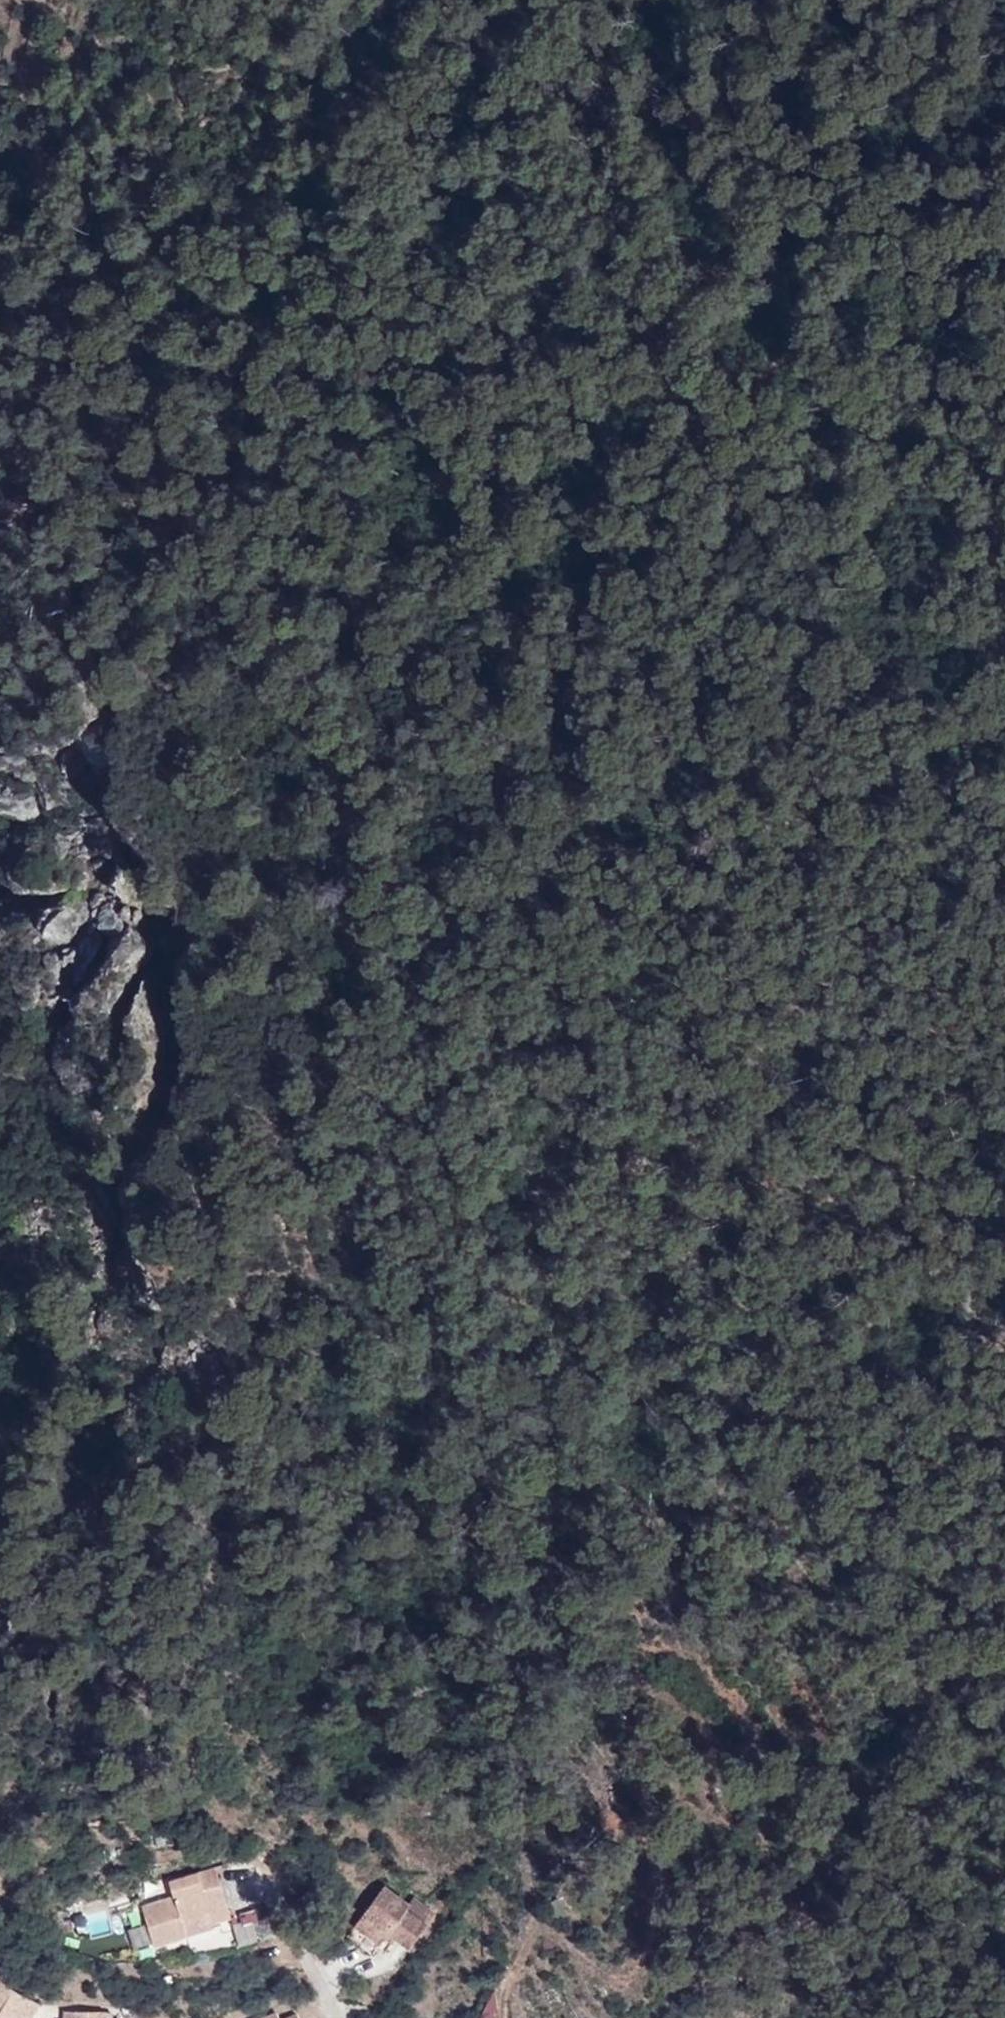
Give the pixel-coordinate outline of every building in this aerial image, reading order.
[(216,1866),(169,1880),(174,1896),(143,1906),(155,1946),(188,1936),(186,1930),(231,1917),(216,1866)] [(435,1914),(414,1898),(409,1904),(385,1887),(355,1926),(380,1945),(385,1938),(389,1934),(396,1939),(409,1949),(435,1914)] [(396,1939),(389,1934),(385,1938),(392,1943),(396,1939)] [(14,1990),(0,1980),(0,2014),(14,1990)] [(39,2004),(14,1990),(0,2014),(0,2017),(31,2017),(39,2004)]
